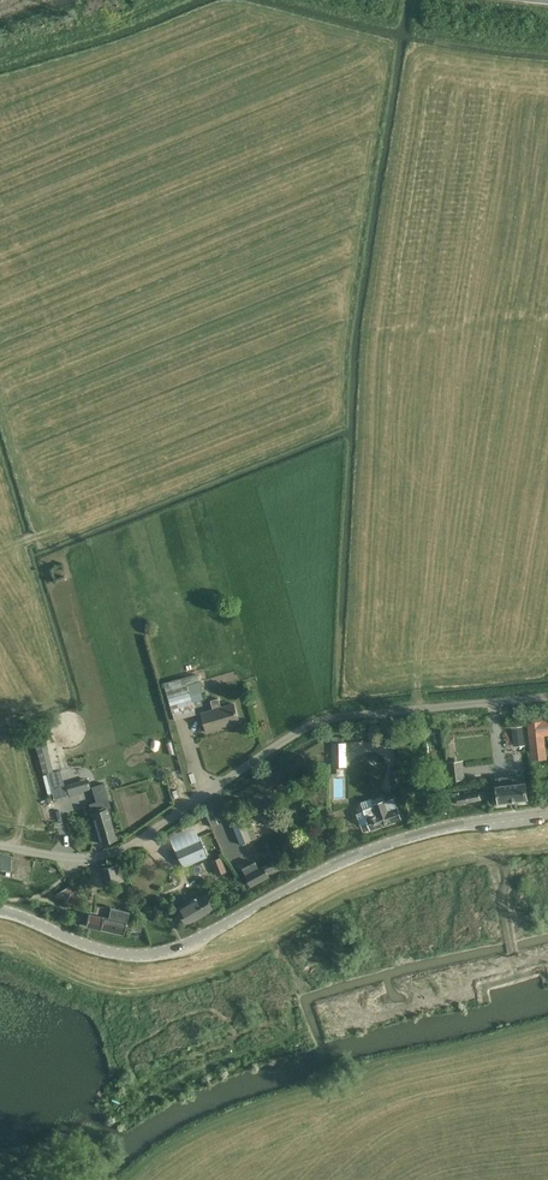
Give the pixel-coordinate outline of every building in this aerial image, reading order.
[(165,683),(175,721),(196,714),(192,698),(191,695),(204,692),(200,681),(202,680),(199,672),(165,683)] [(202,713),(208,732),(239,722),(234,704),(221,707),(219,698),(211,700),(213,710),(202,713)] [(524,726),(512,726),(513,745),(525,744),(524,726)] [(504,729),(506,745),(513,744),(510,728),(504,729)] [(530,737),(533,759),(534,759),(537,761),(543,760),(546,758),(547,758),(544,735),(530,737)] [(347,742),(332,742),(332,767),(347,767),(347,742)] [(47,750),(37,753),(43,775),(47,774),(54,800),(65,797),(58,771),(53,772),(47,750)] [(446,754),(447,780),(464,779),(464,759),(452,759),(451,754),(446,754)] [(392,788),(403,785),(399,769),(389,772),(392,788)] [(499,795),(500,805),(527,801),(526,787),(524,774),(497,778),(499,795)] [(91,789),(87,777),(66,784),(69,795),(91,789)] [(104,783),(96,786),(100,801),(108,799),(104,783)] [(488,798),(486,790),(460,796),(459,792),(451,794),(453,803),(457,802),(458,805),(481,800),(488,798)] [(100,801),(89,804),(91,813),(101,844),(116,839),(107,810),(111,808),(108,799),(100,801)] [(364,810),(371,830),(401,820),(397,807),(395,800),(376,806),(364,810)] [(232,823),(240,844),(257,837),(248,815),(232,823)] [(184,867),(208,856),(199,836),(175,847),(184,867)] [(213,861),(218,874),(226,871),(221,857),(213,861)] [(244,869),(253,885),(269,876),(266,871),(277,865),(275,861),(259,869),(255,863),(244,869)] [(123,881),(119,864),(101,869),(105,886),(123,881)] [(42,877),(10,873),(8,888),(39,892),(42,877)] [(68,884),(57,893),(67,905),(77,896),(68,884)] [(178,910),(185,922),(194,917),(196,920),(215,909),(206,894),(189,904),(189,903),(178,910)] [(61,898),(56,896),(52,895),(50,899),(59,903),(61,898)] [(89,913),(86,926),(100,929),(123,935),(126,923),(129,912),(121,909),(109,907),(107,918),(89,913)]
